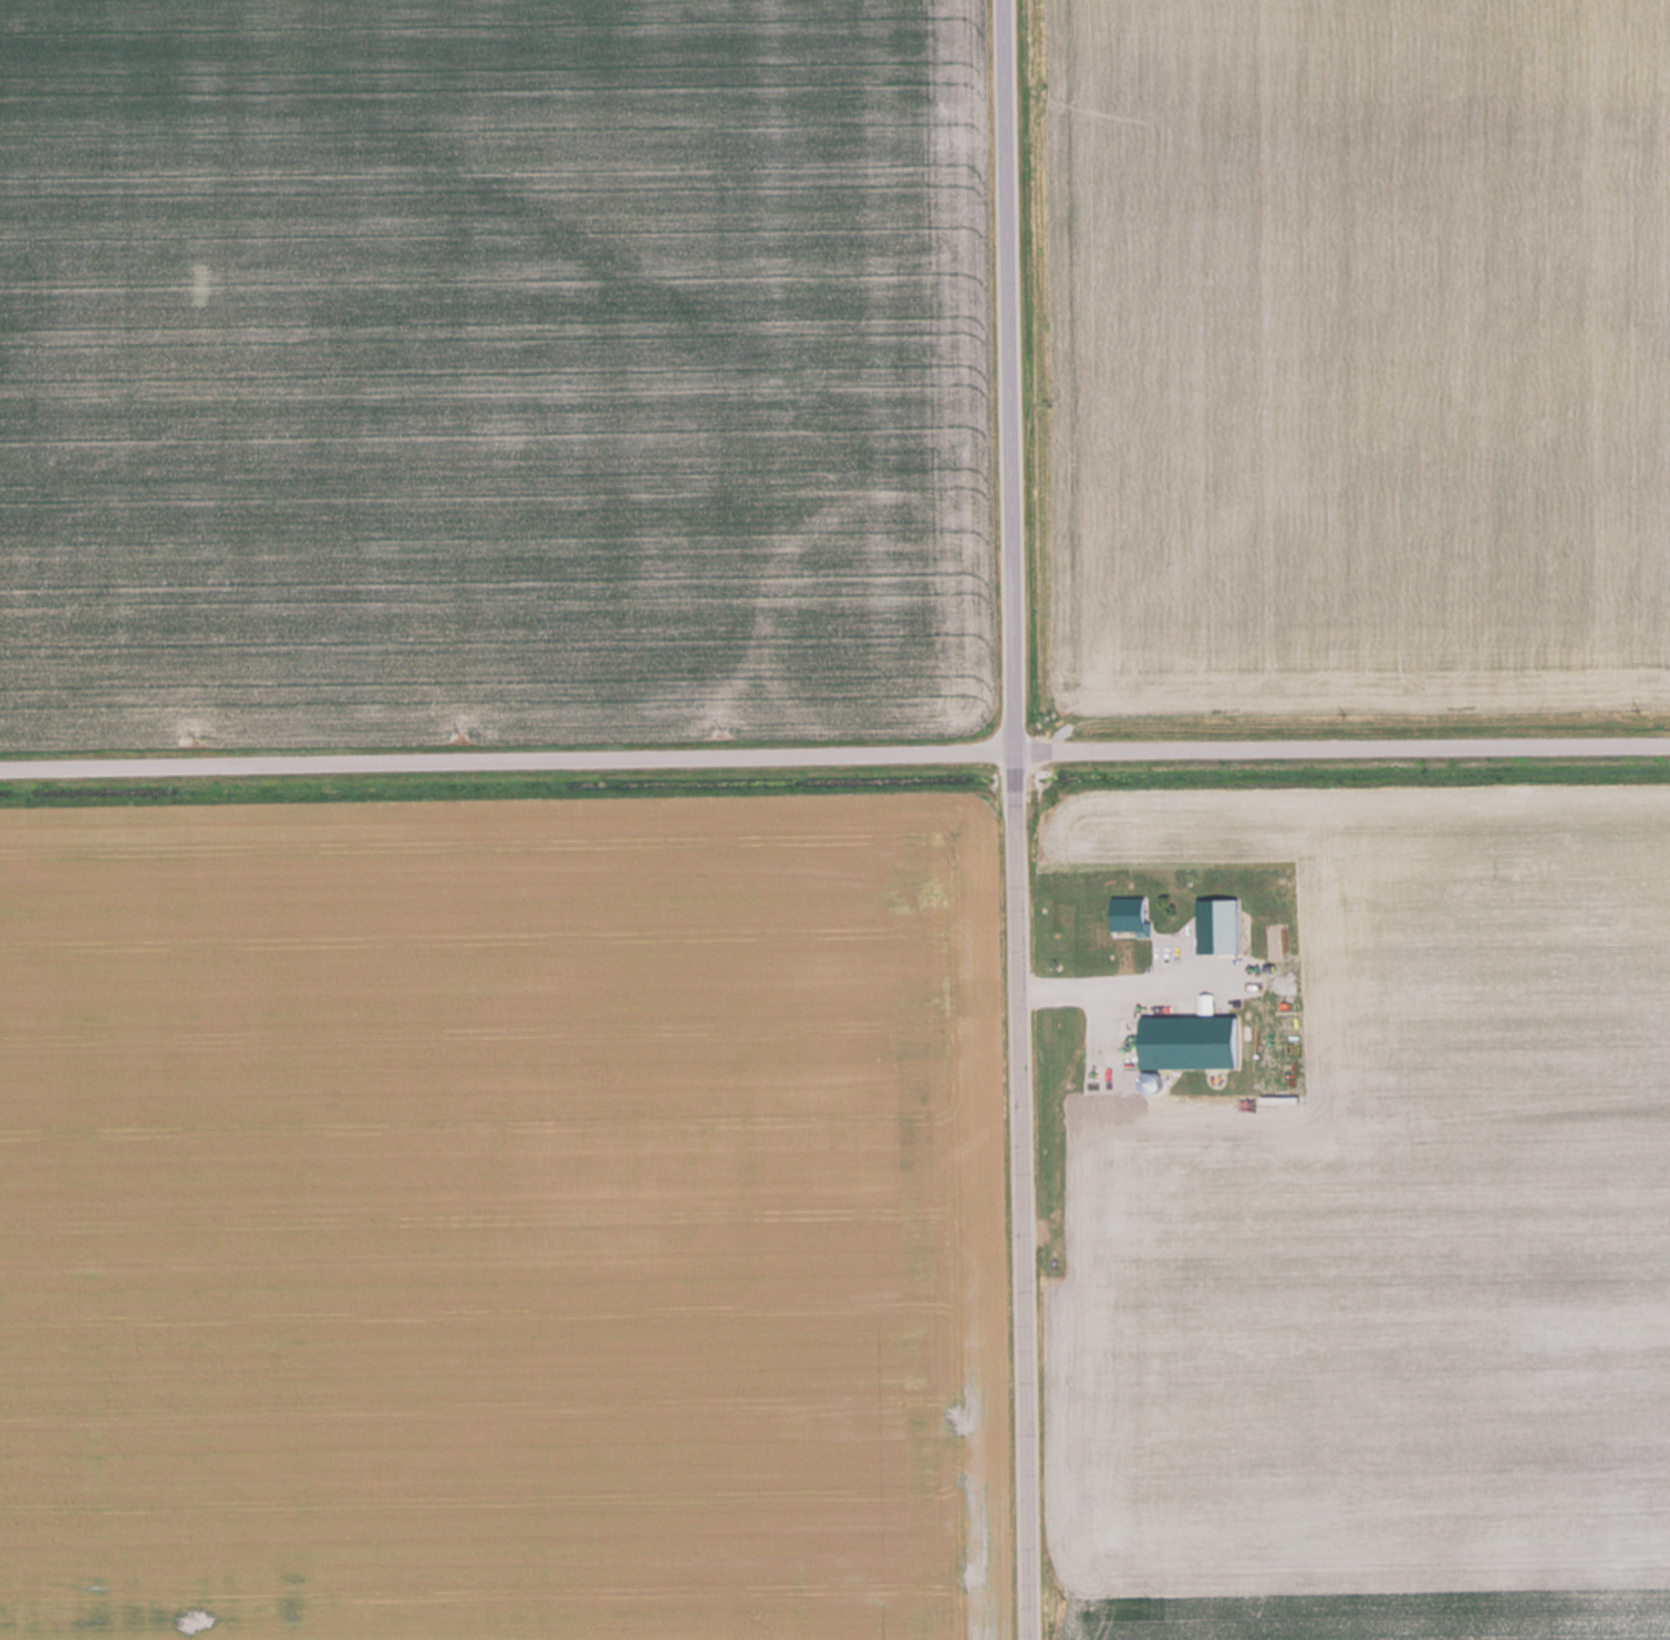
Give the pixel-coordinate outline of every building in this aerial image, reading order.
[(1196,953),(1241,953),(1241,899),(1196,899),(1196,953)] [(1137,945),(1137,921),(1102,921),(1102,917),(1089,917),(1089,926),(1070,926),(1070,945),(1137,945)]
